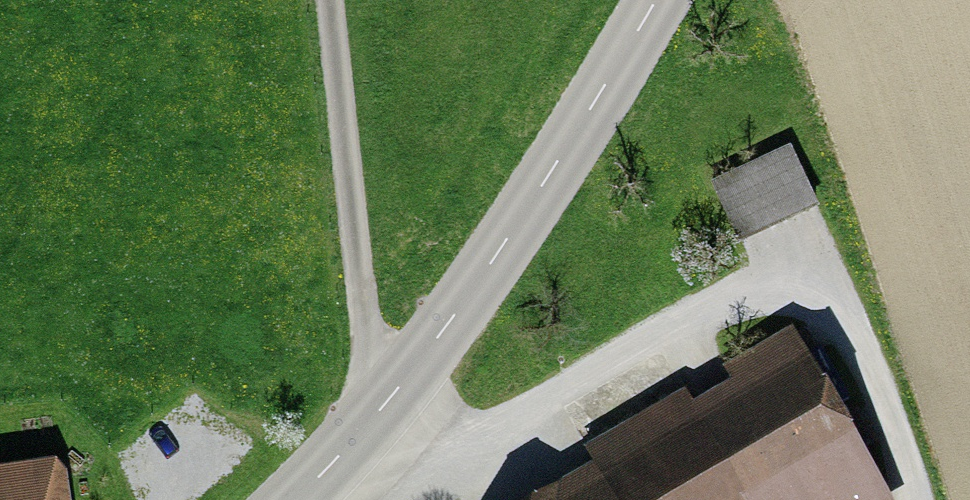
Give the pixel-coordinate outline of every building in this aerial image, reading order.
[(712,182),(740,244),(820,209),(792,147),(712,182)] [(864,451),(879,442),(860,409),(846,418),(794,328),(724,368),(732,382),(694,404),(686,391),(585,449),(593,464),(530,499),(893,499),(864,451)] [(63,458),(0,466),(0,499),(69,499),(63,458)]
